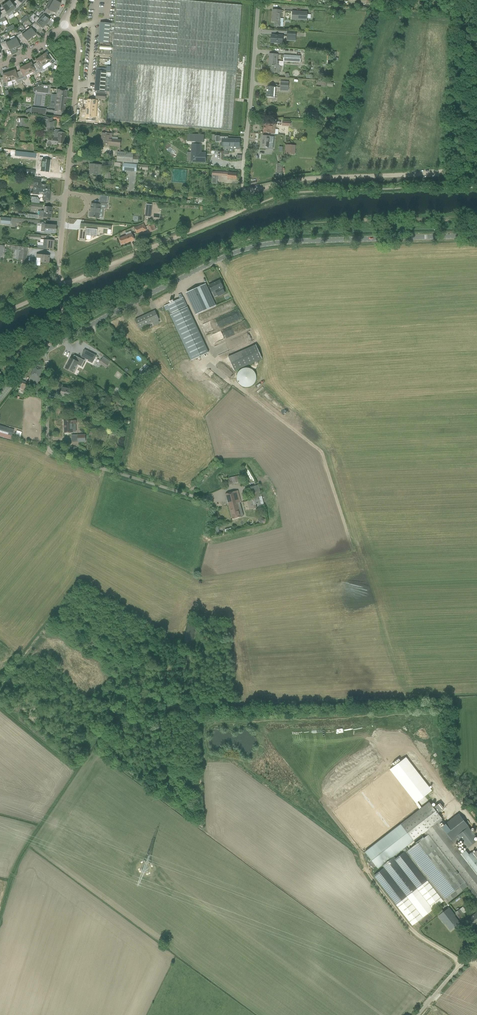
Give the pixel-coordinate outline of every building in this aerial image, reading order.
[(24,0),(16,0),(14,2),(20,9),(24,6),(23,5),(26,1),(24,0)] [(59,0),(50,0),(49,0),(47,3),(48,3),(49,4),(51,5),(58,9),(61,4),(58,3),(59,0)] [(242,5),(178,0),(117,0),(115,24),(100,23),(98,43),(113,44),(111,73),(106,73),(106,69),(96,68),(95,91),(98,91),(105,92),(105,91),(107,91),(109,92),(107,121),(135,123),(199,129),(232,131),(242,5)] [(20,9),(14,2),(12,4),(11,4),(9,1),(5,4),(11,12),(13,14),(13,15),(17,12),(20,9)] [(55,14),(58,9),(51,5),(49,4),(48,3),(46,8),(47,8),(44,11),(50,15),(52,12),(55,14)] [(7,16),(8,17),(13,14),(11,12),(5,4),(2,7),(4,10),(3,10),(1,11),(4,17),(7,16)] [(280,10),(273,10),(272,22),(275,22),(274,26),(280,26),(280,22),(279,22),(280,10)] [(47,19),(50,15),(44,11),(42,15),(41,14),(38,18),(40,20),(46,25),(50,21),(47,19)] [(308,12),(292,11),(291,20),(307,21),(308,12)] [(46,25),(40,20),(38,18),(37,17),(34,20),(35,22),(32,25),(37,30),(40,27),(42,29),(46,25)] [(34,33),(37,30),(32,25),(29,27),(26,30),(27,32),(26,32),(31,38),(36,35),(34,33)] [(31,38),(26,32),(27,32),(26,30),(21,33),(20,31),(17,33),(18,35),(21,41),(25,39),(27,41),(31,38)] [(18,43),(21,41),(18,35),(15,37),(15,39),(11,41),(14,48),(15,48),(16,49),(20,47),(19,44),(18,44),(18,43)] [(283,44),(283,36),(271,35),(270,43),(277,43),(277,44),(283,44)] [(14,48),(11,41),(6,43),(5,41),(2,43),(4,49),(8,48),(9,51),(14,48)] [(46,53),(42,56),(40,57),(45,64),(48,62),(52,65),(56,62),(49,54),(47,55),(46,53)] [(279,66),(279,61),(277,61),(277,55),(269,54),(270,54),(270,57),(269,57),(269,66),(271,66),(270,73),(276,73),(279,74),(280,66),(279,66)] [(45,64),(40,57),(35,60),(37,62),(34,64),(39,73),(44,70),(42,66),(45,64)] [(39,73),(34,64),(32,65),(31,63),(25,66),(29,74),(32,72),(35,75),(39,73)] [(29,74),(25,66),(19,69),(20,71),(18,72),(22,81),(26,80),(26,75),(29,74)] [(22,81),(18,72),(15,73),(14,71),(8,73),(11,81),(15,80),(17,83),(22,81)] [(11,81),(8,73),(3,75),(3,77),(0,78),(3,87),(8,86),(8,82),(11,81)] [(33,88),(33,92),(35,92),(35,91),(36,91),(36,92),(48,94),(49,86),(42,85),(33,88)] [(274,98),(275,87),(267,86),(266,97),(274,98)] [(52,95),(51,101),(56,101),(55,112),(64,113),(67,90),(57,89),(56,96),(52,95)] [(106,99),(107,91),(105,91),(105,92),(98,91),(97,94),(97,99),(106,99)] [(96,100),(89,100),(88,107),(87,107),(87,116),(95,117),(95,116),(99,116),(99,111),(95,111),(96,100)] [(54,126),(54,121),(52,120),(52,117),(46,116),(44,131),(52,132),(53,126),(54,126)] [(275,124),(271,124),(265,123),(264,133),(275,134),(275,124)] [(63,144),(64,133),(62,133),(62,131),(55,130),(54,138),(47,137),(47,144),(46,146),(50,147),(51,144),(56,145),(56,144),(63,144)] [(102,133),(101,143),(109,144),(109,145),(118,146),(118,145),(121,145),(121,139),(118,139),(118,140),(112,139),(113,134),(102,133)] [(203,143),(204,135),(189,134),(189,142),(203,143)] [(230,151),(230,139),(227,139),(227,137),(228,137),(215,136),(215,135),(212,135),(212,140),(215,140),(215,142),(219,142),(219,141),(222,141),(221,147),(224,147),(224,151),(228,151),(229,151),(230,151)] [(263,136),(262,147),(266,147),(267,148),(267,147),(268,147),(268,149),(272,149),(273,137),(263,136)] [(240,140),(230,139),(230,151),(234,151),(235,150),(239,150),(240,140)] [(192,144),(191,162),(204,162),(206,162),(206,153),(204,153),(201,153),(201,145),(192,144)] [(287,145),(286,153),(294,154),(295,150),(292,150),(292,145),(287,145)] [(133,153),(117,152),(116,162),(138,163),(139,154),(136,154),(135,156),(133,156),(133,153)] [(37,171),(48,172),(50,160),(47,160),(48,155),(39,154),(38,167),(41,167),(41,171),(37,171)] [(123,163),(123,170),(136,172),(137,164),(123,163)] [(90,174),(93,174),(101,175),(102,165),(90,164),(90,167),(91,168),(90,174)] [(40,184),(40,181),(32,180),(32,183),(31,183),(31,185),(33,186),(33,194),(39,195),(39,193),(43,194),(43,200),(49,201),(50,193),(49,193),(49,186),(40,185),(40,184)] [(92,204),(91,212),(89,212),(89,217),(91,217),(99,218),(100,205),(92,204)] [(39,211),(39,216),(50,218),(52,208),(44,207),(44,211),(39,211)] [(79,235),(79,240),(86,241),(87,235),(98,236),(104,234),(107,234),(108,229),(111,230),(112,227),(80,223),(80,230),(81,230),(81,235),(79,235)] [(134,228),(135,229),(137,234),(142,231),(143,232),(146,230),(143,224),(134,228)] [(55,226),(47,225),(41,225),(40,232),(54,233),(55,226)] [(132,234),(131,234),(130,232),(125,233),(126,236),(120,239),(122,244),(134,240),(132,234)] [(54,241),(43,240),(43,243),(38,243),(37,248),(53,250),(54,241)] [(14,252),(13,260),(26,261),(27,248),(18,247),(9,246),(9,250),(13,250),(13,252),(14,252)] [(49,256),(44,255),(36,254),(35,262),(48,263),(49,256)] [(218,296),(225,293),(222,288),(223,288),(220,281),(209,286),(212,292),(215,290),(218,296)] [(205,284),(189,291),(199,313),(215,306),(205,284)] [(167,305),(164,306),(166,310),(168,309),(169,311),(172,317),(179,332),(192,360),(208,352),(195,324),(183,298),(180,299),(167,305)] [(155,311),(135,320),(139,329),(159,320),(155,311)] [(234,370),(262,358),(256,344),(228,357),(234,370)] [(85,350),(81,356),(88,360),(89,360),(89,358),(94,361),(96,356),(85,350)] [(57,353),(53,363),(61,366),(65,353),(61,352),(60,354),(57,353)] [(71,358),(65,368),(73,372),(77,364),(81,366),(84,360),(84,361),(84,360),(74,355),(72,359),(71,358)] [(29,380),(37,383),(38,381),(37,381),(41,369),(34,366),(29,380)] [(148,366),(141,373),(142,375),(144,376),(144,377),(151,369),(150,368),(148,366)] [(246,368),(245,368),(243,369),(242,369),(240,370),(239,371),(238,372),(238,374),(237,375),(237,377),(237,378),(237,380),(238,381),(238,383),(239,384),(240,385),(242,386),(243,386),(245,387),(246,387),(248,387),(249,387),(250,386),(252,385),(253,384),(254,383),(255,382),(255,380),(256,379),(256,377),(256,376),(255,375),(255,373),(254,372),(253,371),(252,370),(250,369),(249,368),(248,368),(246,368)] [(28,383),(27,383),(22,381),(20,385),(21,385),(20,388),(25,390),(28,383)] [(63,388),(61,395),(69,397),(70,390),(63,388)] [(77,399),(68,397),(67,402),(75,404),(77,404),(76,406),(82,407),(84,399),(77,398),(77,399)] [(76,421),(72,421),(64,421),(65,432),(73,432),(72,425),(77,425),(76,421)] [(12,439),(13,436),(12,436),(13,432),(6,430),(7,428),(0,426),(0,436),(12,439)] [(243,483),(241,475),(229,478),(230,485),(243,483)] [(260,490),(259,485),(248,488),(253,508),(264,505),(260,490)] [(238,491),(235,491),(226,494),(230,510),(241,507),(240,502),(241,502),(238,491)] [(241,507),(230,510),(233,519),(244,516),(241,507)] [(406,757),(390,769),(416,803),(417,802),(432,790),(406,757)] [(437,813),(444,808),(440,803),(433,807),(429,802),(422,808),(420,809),(381,840),(365,852),(378,868),(382,865),(384,868),(373,876),(396,905),(412,925),(445,900),(447,902),(466,887),(476,900),(476,850),(472,854),(472,853),(469,854),(465,857),(462,853),(455,844),(442,827),(438,822),(442,819),(437,813)] [(459,814),(442,827),(455,844),(457,843),(458,843),(461,840),(467,848),(468,847),(476,841),(474,838),(476,836),(468,826),(459,814)] [(449,907),(438,916),(444,924),(445,923),(450,930),(460,923),(454,916),(455,915),(449,907)] [(460,919),(464,915),(460,909),(455,912),(460,919)] [(468,919),(470,923),(471,925),(471,924),(473,926),(476,923),(476,912),(468,919)]
